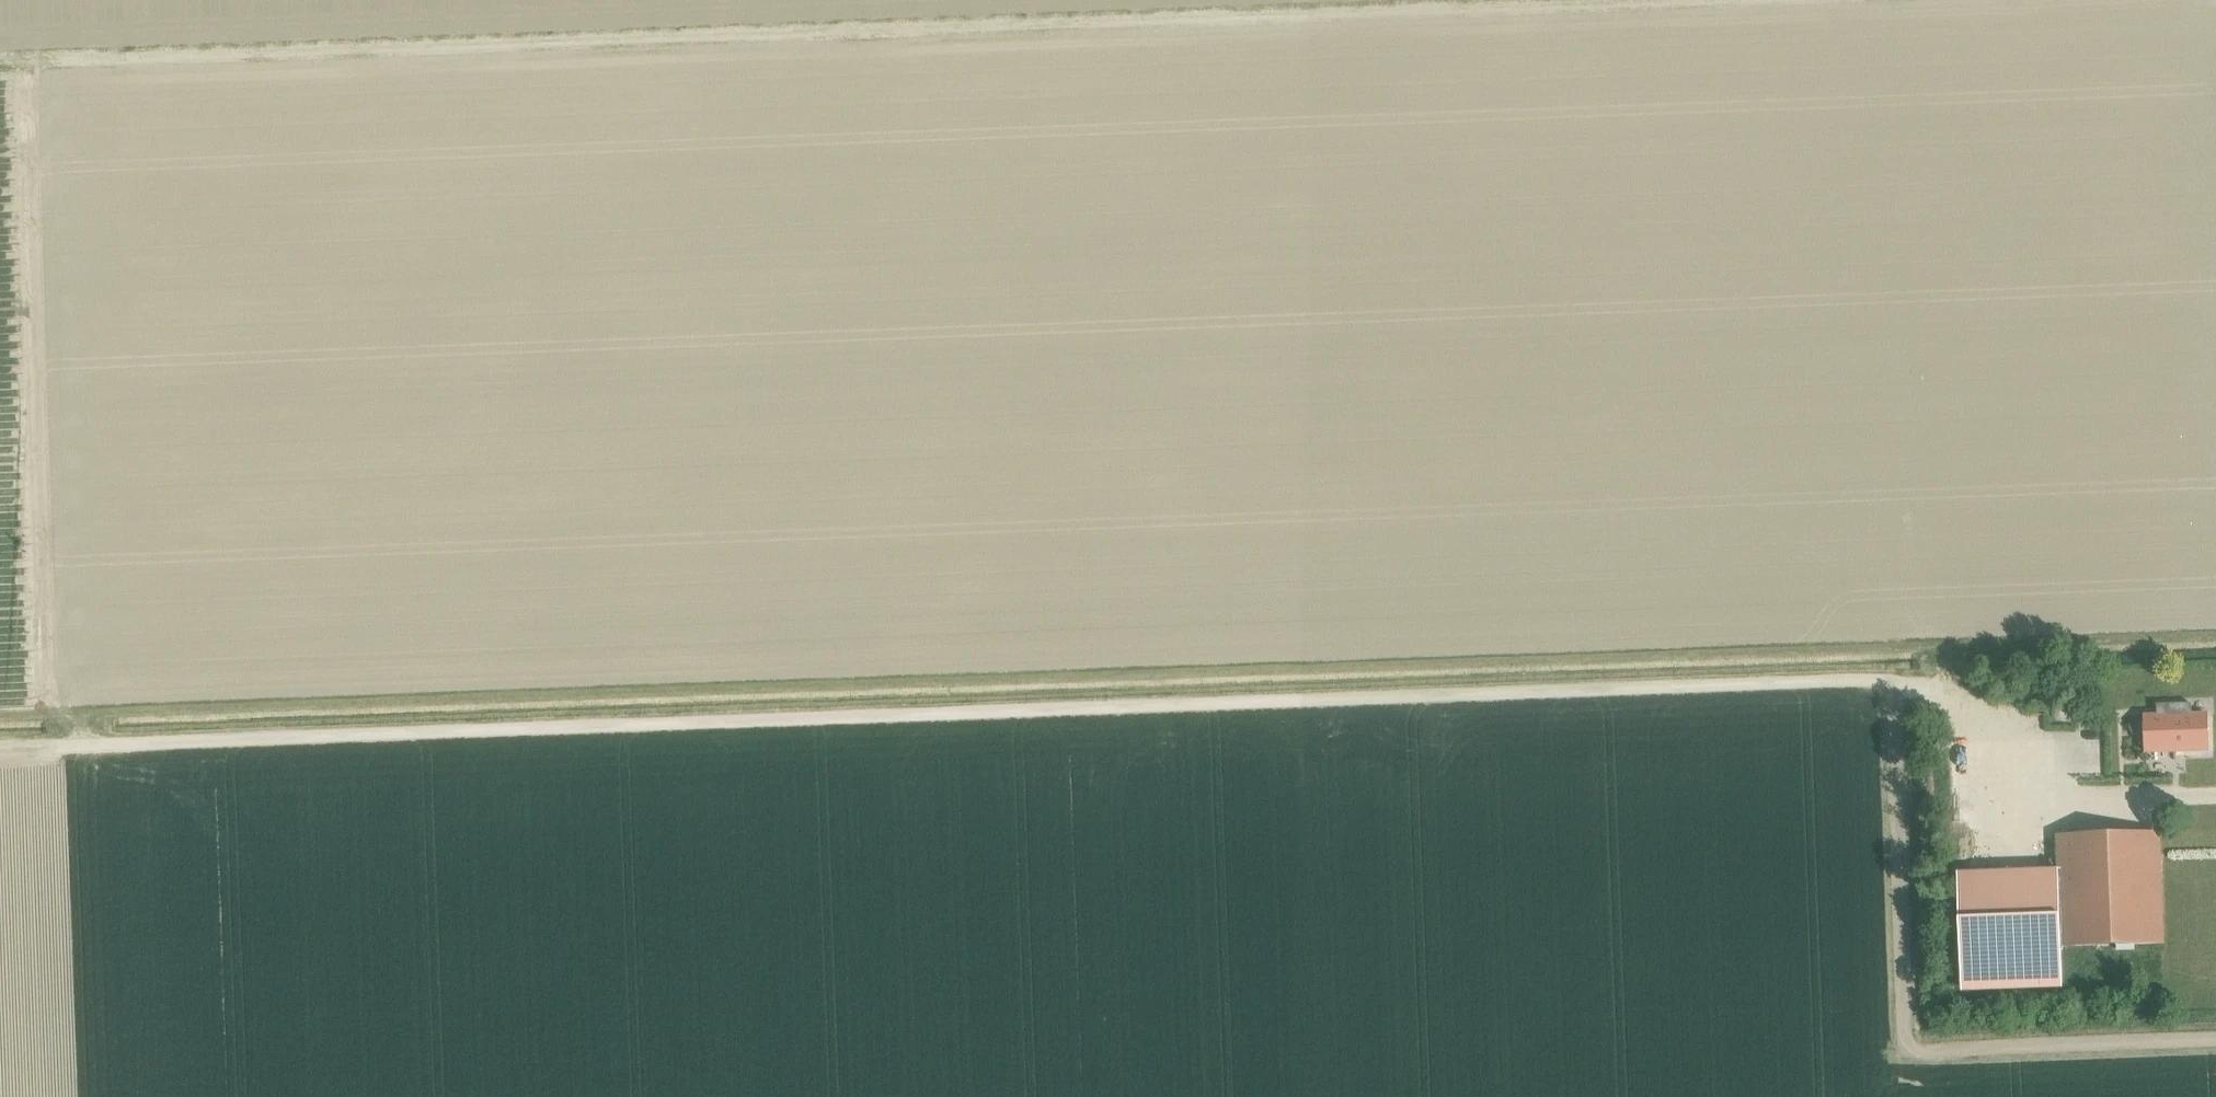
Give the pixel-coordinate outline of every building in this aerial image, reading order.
[(2145,752),(2208,750),(2207,714),(2144,716),(2145,752)] [(2163,943),(2159,833),(2057,837),(2058,870),(2061,946),(2163,943)] [(2062,983),(2061,946),(2058,870),(1958,873),(1962,987),(2062,983)]
